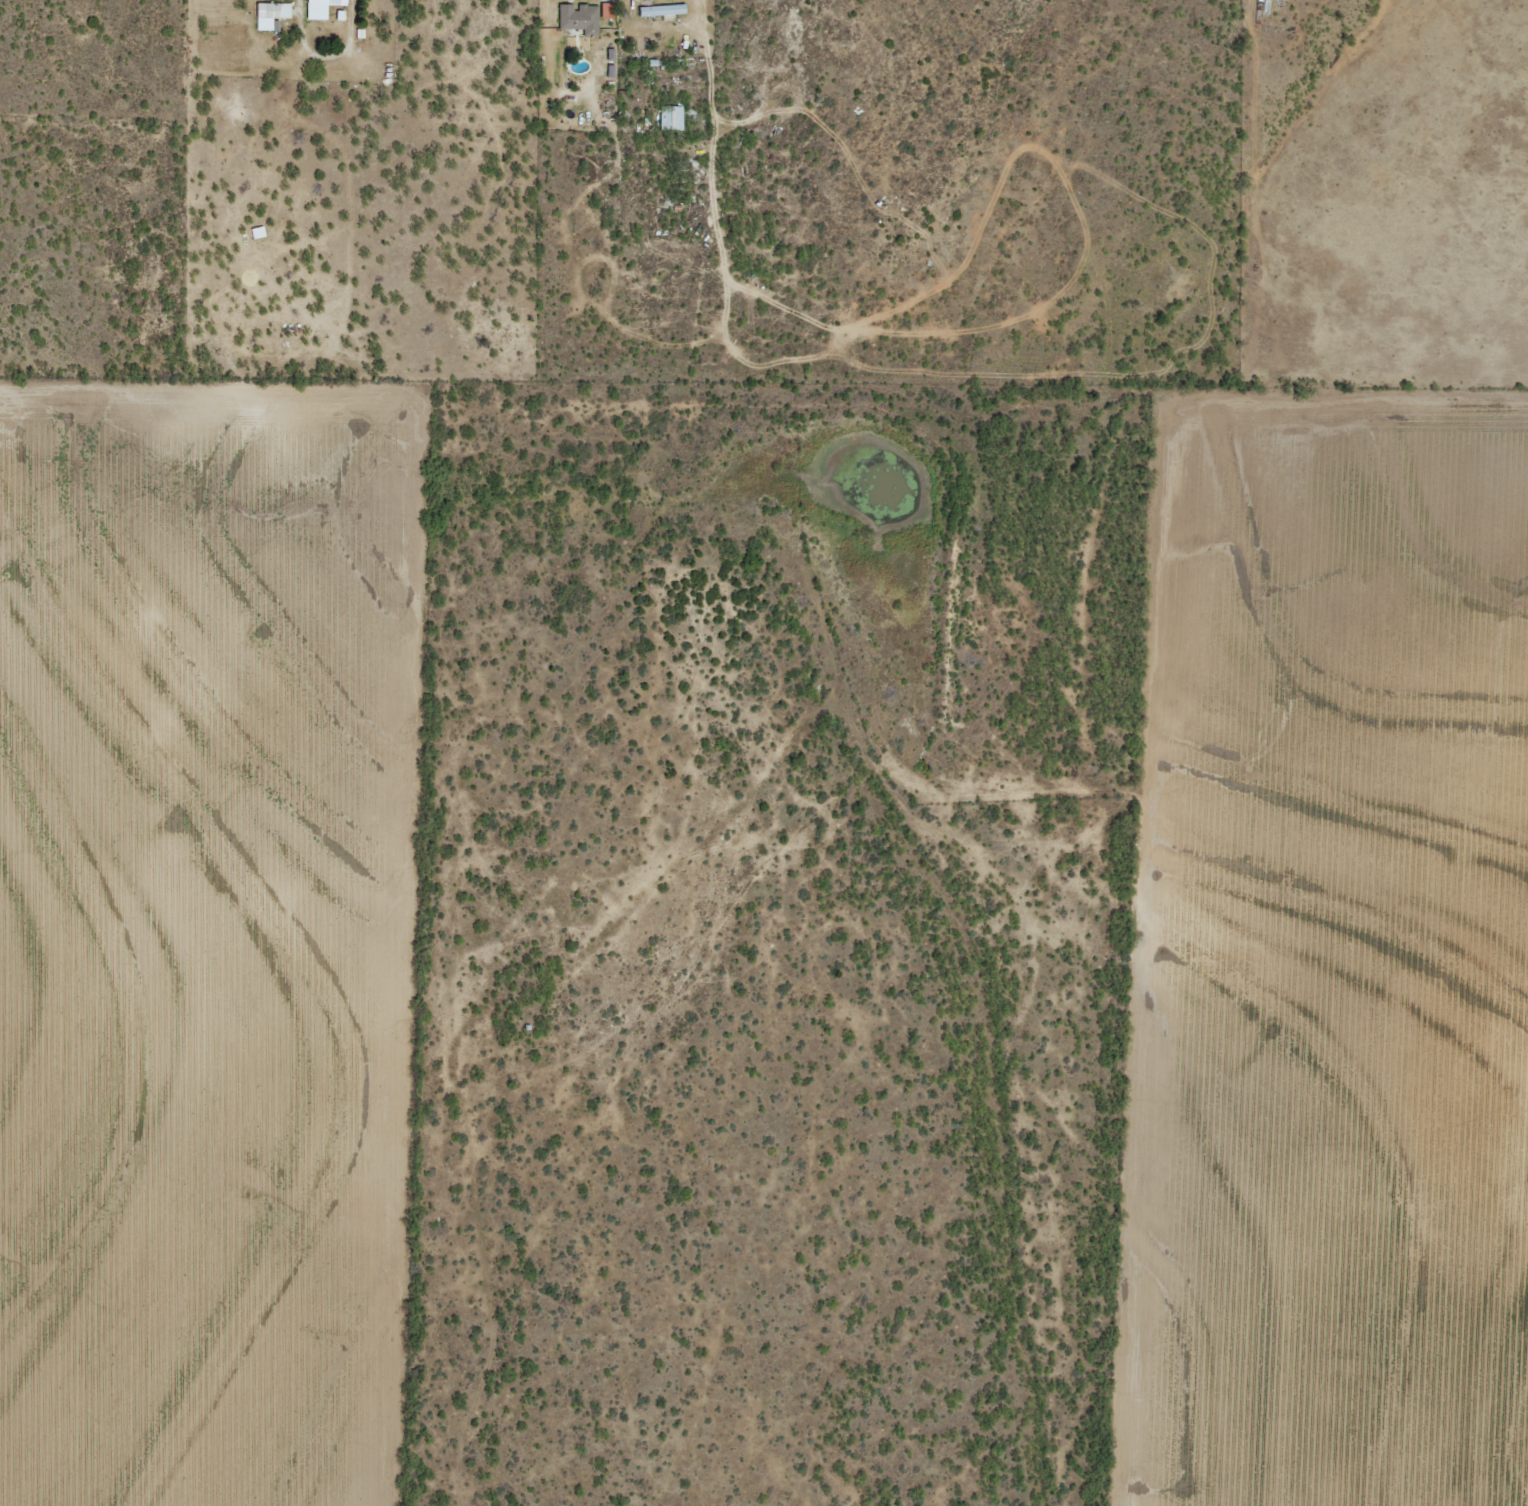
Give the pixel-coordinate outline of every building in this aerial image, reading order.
[(327,20),(327,5),(340,6),(340,0),(307,0),(306,20),(327,20)] [(257,31),(279,31),(278,19),(291,19),(290,3),(256,4),(257,31)] [(601,4),(600,19),(612,20),(613,4),(601,4)] [(598,5),(575,5),(559,5),(558,29),(583,30),(583,37),(598,37),(598,5)] [(638,17),(685,15),(685,5),(638,7),(638,17)] [(659,131),(682,131),(681,107),(658,108),(659,131)] [(264,237),(263,227),(251,229),(252,239),(264,237)]
